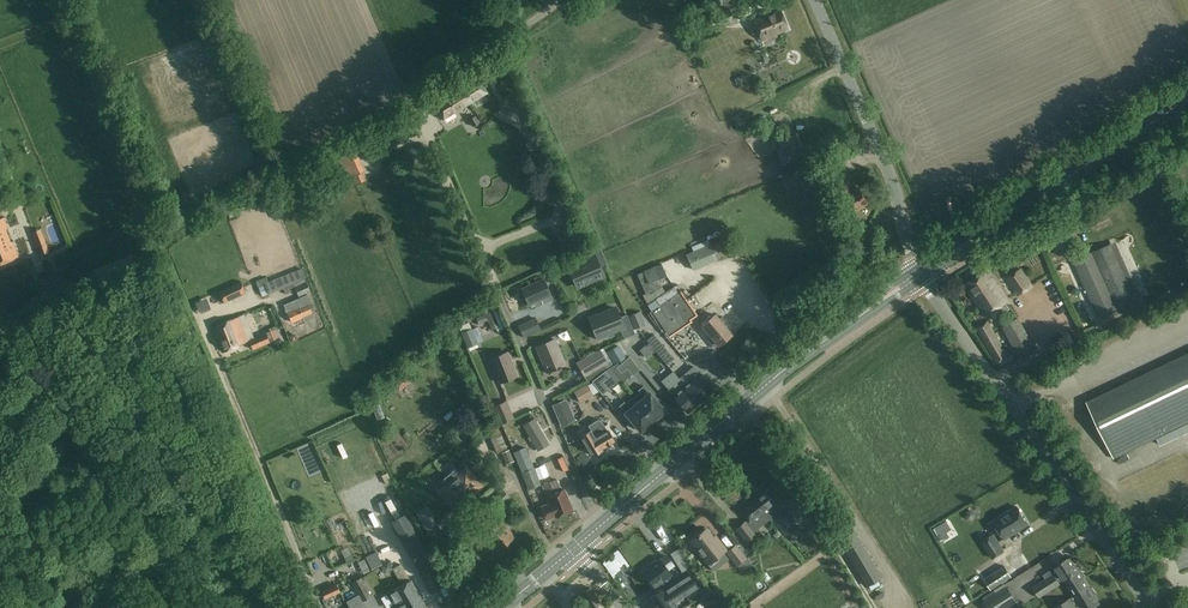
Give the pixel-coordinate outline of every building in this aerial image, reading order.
[(714,28),(735,20),(730,8),(709,16),(714,28)] [(788,28),(780,8),(753,19),(756,26),(751,28),(753,33),(758,31),(761,39),(788,28)] [(764,53),(761,54),(760,57),(762,62),(765,63),(768,62),(768,59),(766,54),(764,53)] [(493,78),(501,73),(497,67),(490,71),(493,78)] [(739,83),(746,80),(743,74),(737,77),(737,78),(735,79),(737,84),(739,83)] [(487,93),(478,77),(452,92),(452,93),(433,104),(443,119),(455,112),(487,93)] [(480,122),(476,115),(470,119),(474,126),(480,122)] [(825,156),(822,151),(814,155),(817,160),(825,156)] [(361,163),(342,171),(345,179),(352,176),(355,182),(355,183),(365,179),(362,172),(364,171),(361,163)] [(1142,187),(1131,195),(1136,203),(1148,195),(1142,187)] [(13,241),(11,242),(6,229),(8,228),(4,217),(0,218),(0,263),(18,256),(13,241)] [(33,233),(41,256),(48,253),(39,230),(33,233)] [(1115,241),(1092,251),(1118,309),(1141,298),(1115,241)] [(711,243),(697,249),(686,253),(693,269),(718,259),(717,258),(713,246),(711,243)] [(713,246),(717,258),(725,254),(720,243),(713,246)] [(568,266),(578,289),(606,277),(601,266),(607,263),(600,247),(589,251),(591,256),(568,266)] [(661,260),(681,257),(679,248),(659,251),(661,260)] [(1092,251),(1074,260),(1100,317),(1118,309),(1092,251)] [(662,264),(639,274),(647,293),(661,287),(657,279),(667,275),(662,264)] [(299,296),(310,291),(306,281),(305,281),(304,278),(307,277),(303,266),(264,282),(265,284),(258,287),(262,296),(283,287),(286,293),(296,289),(299,296)] [(1007,301),(987,270),(965,285),(985,315),(1007,301)] [(1030,286),(1019,270),(1006,279),(1016,295),(1030,286)] [(626,272),(613,274),(616,288),(629,286),(626,272)] [(224,303),(245,293),(240,281),(219,291),(224,303)] [(529,306),(551,296),(544,281),(522,290),(529,306)] [(649,304),(649,305),(653,310),(650,312),(661,329),(664,327),(669,335),(690,321),(689,319),(695,314),(680,292),(675,286),(666,292),(657,298),(657,299),(649,304)] [(622,304),(630,302),(627,290),(619,293),(622,304)] [(285,305),(292,322),(303,317),(305,320),(311,318),(314,316),(308,303),(311,302),(308,295),(285,305)] [(493,310),(497,309),(495,302),(483,307),(486,314),(493,310)] [(493,310),(500,326),(503,325),(497,309),(493,310)] [(616,309),(591,320),(596,333),(594,333),(598,341),(607,337),(607,335),(621,329),(624,338),(635,333),(628,315),(620,319),(616,309)] [(492,329),(500,326),(493,310),(486,314),(477,318),(479,323),(488,320),(492,329)] [(646,324),(641,310),(629,314),(634,328),(646,324)] [(711,318),(703,325),(712,337),(708,340),(712,345),(715,348),(719,345),(732,334),(721,322),(724,319),(721,315),(718,318),(715,315),(713,317),(711,315),(709,316),(711,318)] [(523,336),(541,328),(536,316),(518,324),(523,336)] [(1018,317),(1003,326),(1020,358),(1036,349),(1018,317)] [(232,319),(213,327),(222,348),(223,351),(247,341),(243,330),(237,332),(232,319)] [(987,321),(977,327),(997,362),(1008,356),(987,321)] [(471,328),(462,332),(468,347),(478,342),(472,329),(471,328)] [(270,331),(249,340),(253,349),(274,340),(270,331)] [(653,334),(647,339),(649,342),(655,350),(666,364),(673,359),(653,334)] [(555,339),(537,347),(547,372),(549,373),(551,372),(551,370),(562,366),(565,364),(558,347),(555,339)] [(655,350),(649,342),(640,350),(646,357),(655,350)] [(626,357),(618,345),(608,351),(615,364),(626,357)] [(580,360),(577,362),(586,376),(587,379),(601,371),(607,367),(597,350),(580,360)] [(508,352),(491,359),(500,383),(517,376),(508,352)] [(1157,437),(1160,444),(1187,431),(1187,353),(1086,401),(1113,458),(1157,437)] [(640,368),(629,356),(617,366),(621,371),(627,366),(633,374),(640,368)] [(713,390),(693,366),(679,379),(698,402),(699,402),(700,403),(705,399),(704,398),(713,390)] [(394,385),(405,376),(398,367),(387,376),(394,385)] [(609,367),(605,371),(610,376),(603,381),(609,389),(620,380),(609,367)] [(605,371),(592,381),(602,394),(609,389),(603,381),(610,376),(605,371)] [(687,412),(698,402),(679,379),(672,371),(661,381),(673,395),(673,396),(687,412)] [(587,383),(573,391),(580,403),(593,395),(587,383)] [(640,392),(633,398),(654,422),(662,415),(661,413),(664,410),(644,386),(639,390),(640,392)] [(660,387),(654,391),(661,399),(666,395),(660,387)] [(625,401),(620,406),(640,430),(644,427),(646,429),(654,422),(633,398),(626,404),(625,401)] [(514,417),(507,399),(493,405),(500,423),(514,417)] [(561,426),(575,420),(566,399),(552,405),(561,426)] [(550,444),(535,419),(524,426),(538,450),(550,444)] [(591,430),(581,436),(593,455),(595,454),(596,454),(599,453),(599,451),(603,449),(602,448),(614,440),(605,425),(604,425),(601,419),(599,419),(588,425),(591,430)] [(503,438),(501,434),(491,438),(493,442),(503,438)] [(515,452),(523,472),(534,467),(526,447),(515,452)] [(514,460),(509,448),(502,451),(507,463),(514,460)] [(576,457),(582,462),(588,455),(582,450),(576,457)] [(1145,468),(1162,463),(1160,458),(1143,462),(1145,468)] [(436,486),(439,490),(454,508),(481,485),(463,463),(436,486)] [(541,484),(534,467),(523,472),(529,489),(541,484)] [(564,488),(562,490),(557,479),(550,482),(543,485),(550,503),(541,507),(546,519),(555,515),(555,516),(572,509),(564,488)] [(769,489),(755,500),(765,512),(765,513),(768,516),(769,519),(772,522),(784,512),(780,507),(782,505),(769,489)] [(498,505),(509,496),(504,490),(493,499),(498,505)] [(748,520),(746,522),(745,521),(736,528),(747,542),(756,535),(753,531),(769,519),(768,516),(765,513),(765,512),(755,500),(741,511),(748,520)] [(824,502),(818,505),(821,510),(827,507),(824,502)] [(443,537),(428,505),(417,510),(432,542),(443,537)] [(994,521),(1005,538),(1028,523),(1017,506),(994,521)] [(976,513),(974,510),(970,509),(967,511),(966,515),(968,518),(972,519),(975,517),(976,513)] [(485,532),(499,549),(513,537),(510,534),(512,533),(500,519),(500,520),(493,513),(488,517),(494,524),(485,532)] [(795,528),(783,513),(772,522),(784,537),(795,528)] [(405,515),(392,522),(422,574),(433,568),(435,567),(405,515)] [(390,523),(374,529),(379,540),(394,534),(390,523)] [(697,535),(690,541),(708,563),(714,571),(729,559),(723,551),(726,549),(719,540),(717,542),(707,529),(698,536),(697,535)] [(839,541),(866,586),(882,576),(854,531),(839,541)] [(981,541),(992,558),(1005,549),(995,532),(981,541)] [(476,548),(482,544),(474,533),(468,537),(476,548)] [(754,542),(748,547),(753,553),(758,549),(754,542)] [(736,543),(726,550),(737,565),(740,569),(747,568),(751,564),(746,558),(736,543)] [(617,557),(621,563),(622,563),(615,550),(605,555),(608,561),(617,557)] [(683,553),(674,559),(682,572),(691,566),(683,553)] [(651,567),(643,572),(654,586),(671,573),(668,569),(673,565),(666,555),(660,559),(658,562),(656,560),(649,565),(651,567)] [(1064,580),(1071,590),(1085,580),(1084,579),(1085,579),(1086,577),(1082,571),(1080,571),(1079,571),(1070,558),(1056,567),(1051,571),(1053,575),(1034,587),(1040,597),(1060,584),(1059,583),(1064,580)] [(1005,564),(984,577),(985,579),(991,589),(1016,573),(1011,565),(1007,568),(1005,564)] [(422,574),(421,575),(430,592),(443,584),(433,568),(422,574)] [(674,602),(698,586),(689,573),(665,589),(665,588),(648,598),(649,600),(648,601),(652,607),(676,607),(677,607),(674,602)] [(372,595),(361,576),(352,581),(362,600),(372,595)] [(402,585),(415,607),(421,607),(426,605),(411,580),(402,585)] [(1071,590),(1075,596),(1056,607),(1076,607),(1080,605),(1082,607),(1091,607),(1099,603),(1095,596),(1096,595),(1097,592),(1095,589),(1092,588),(1091,589),(1085,580),(1071,590)] [(325,597),(340,590),(337,583),(321,590),(325,597)] [(1017,600),(1006,583),(983,597),(990,607),(1005,607),(1017,600)] [(387,594),(393,604),(394,604),(396,607),(415,607),(402,585),(387,594)] [(600,603),(590,587),(580,593),(589,607),(593,607),(600,603)] [(347,601),(351,607),(365,607),(358,594),(347,601)]
